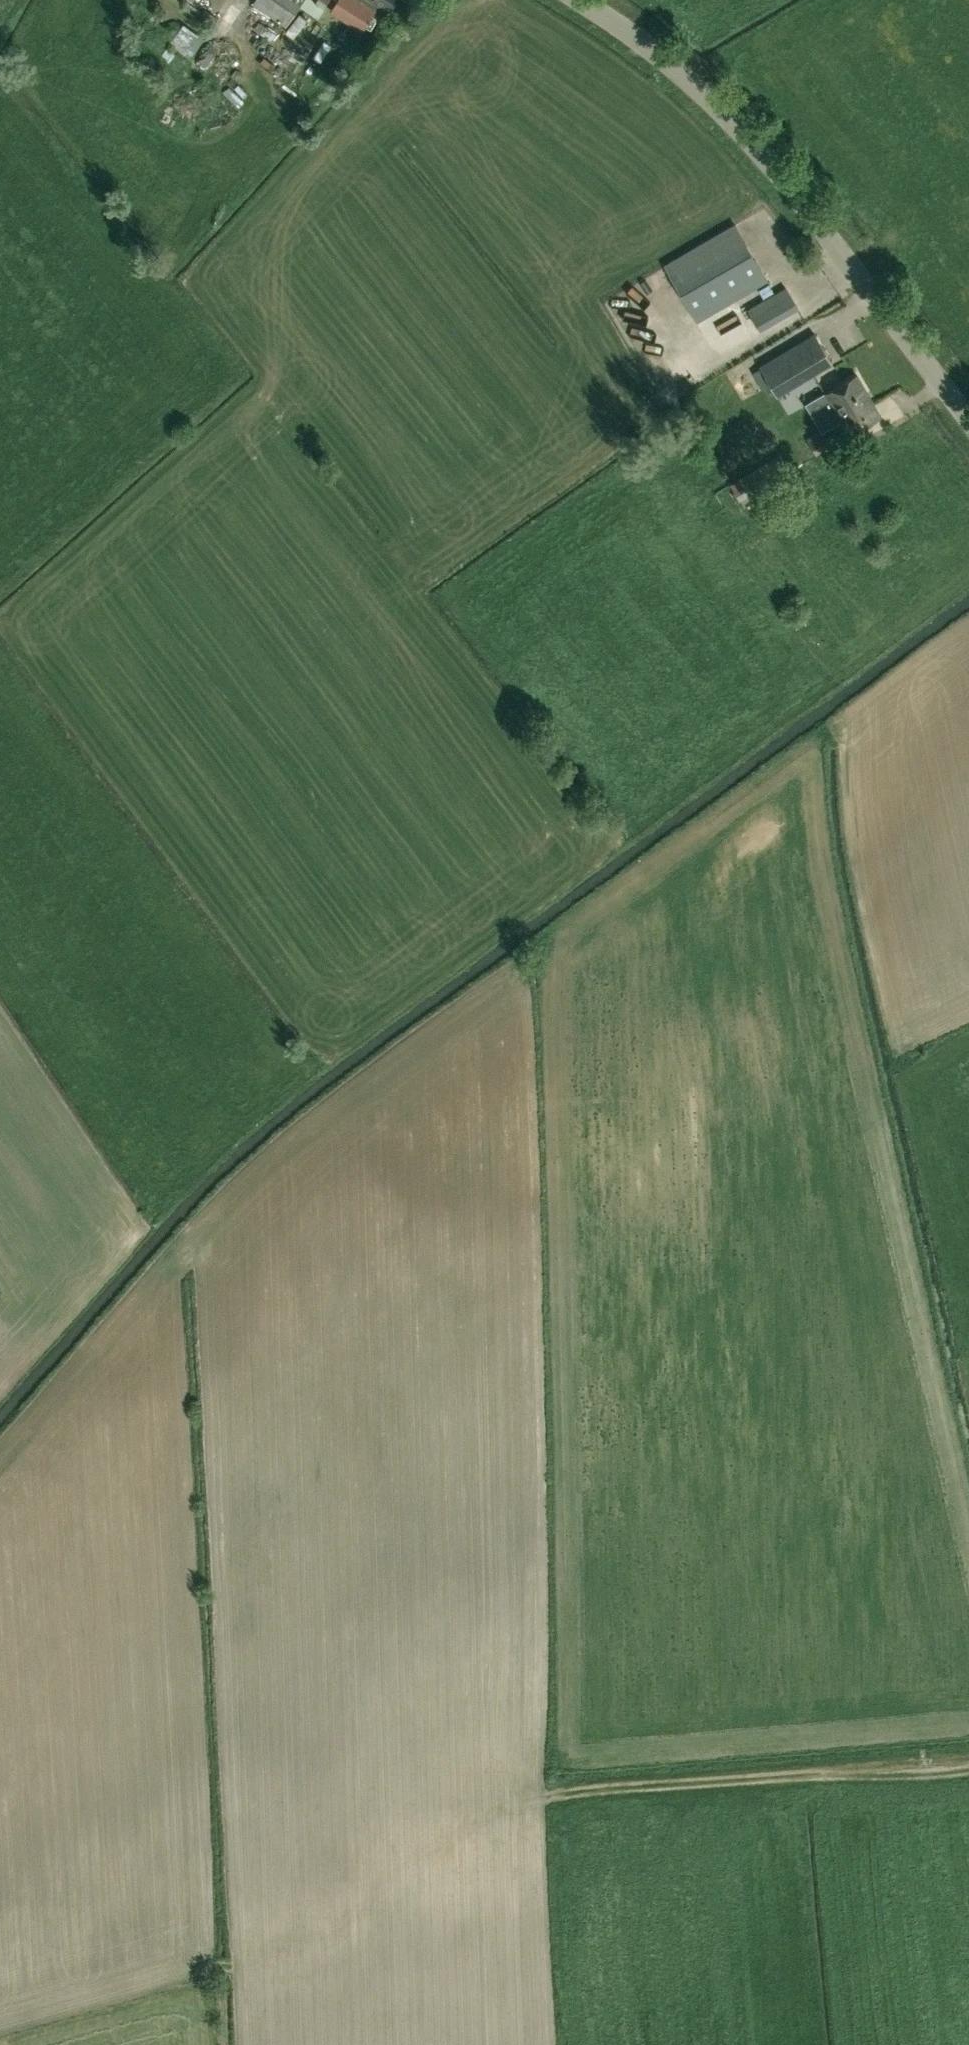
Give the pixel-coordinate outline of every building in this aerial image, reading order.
[(328,0),(255,0),(252,4),(286,27),(299,6),(317,18),(328,0)] [(331,11),(362,31),(377,5),(390,13),(398,0),(338,0),(331,11)] [(184,27),(171,46),(190,60),(203,40),(184,27)] [(665,265),(697,321),(768,280),(736,225),(665,265)] [(740,343),(799,309),(785,286),(726,321),(740,343)] [(777,396),(832,363),(813,333),(759,366),(777,396)] [(847,438),(883,416),(858,374),(822,395),(847,438)] [(830,447),(820,430),(806,438),(816,455),(830,447)] [(739,500),(789,471),(779,454),(729,484),(739,500)]
